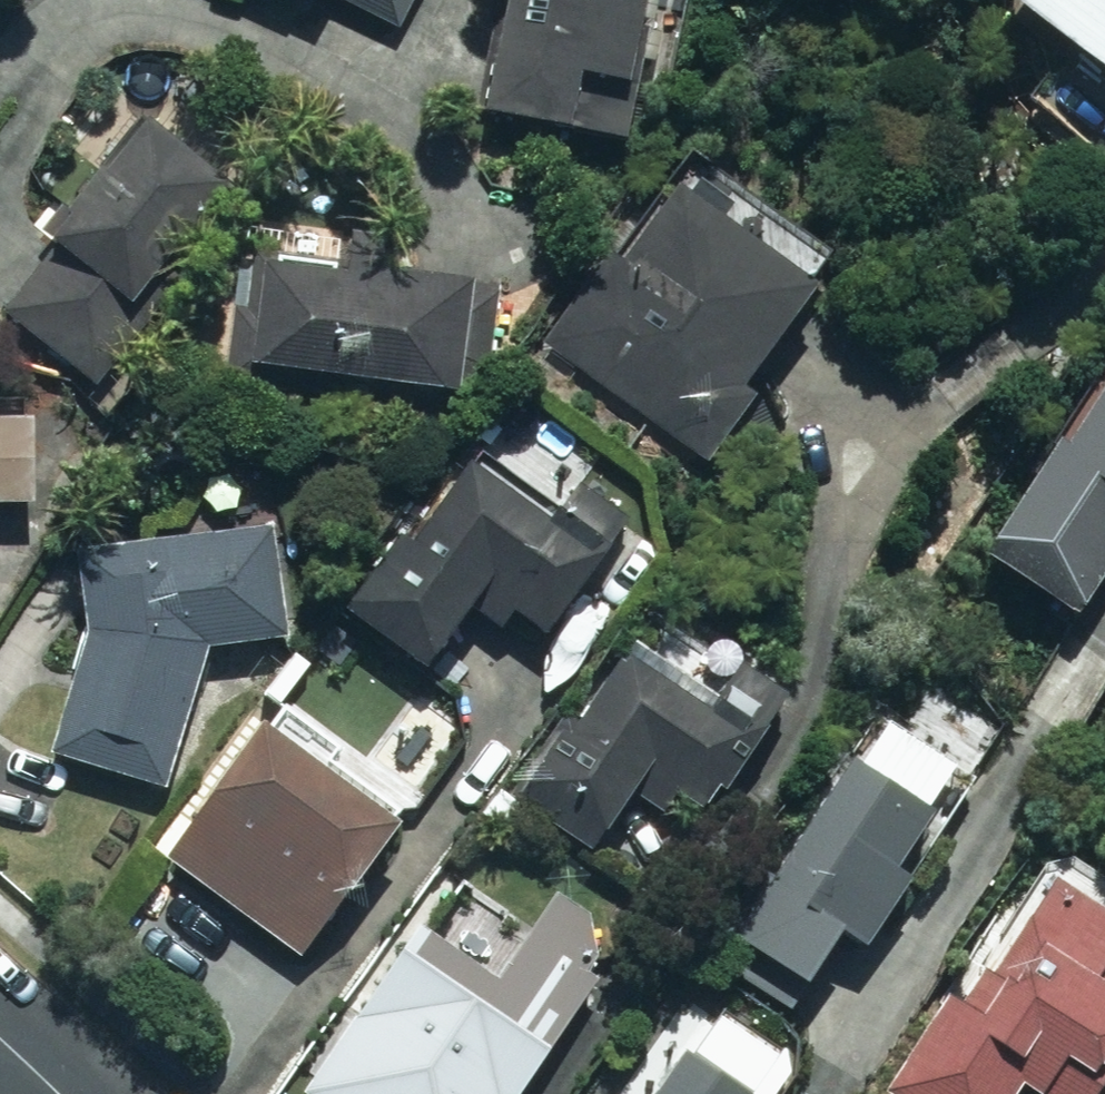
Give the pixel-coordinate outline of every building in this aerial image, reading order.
[(323,10),(327,0),(300,0),(323,10)] [(400,30),(413,0),(334,0),(400,30)] [(482,119),(578,135),(587,87),(638,96),(654,0),(503,0),(482,119)] [(1006,8),(1104,78),(1104,0),(1012,0),(1006,8)] [(231,201),(147,123),(99,176),(103,180),(51,236),(63,247),(2,313),(91,395),(158,322),(137,303),(231,201)] [(756,393),(846,270),(714,173),(688,209),(661,189),(544,347),(711,470),(763,399),(756,393)] [(281,251),(239,248),(229,395),(295,399),(296,383),(467,394),(474,280),(394,275),(396,236),(344,233),(342,271),(280,267),(281,251)] [(988,568),(1079,630),(1104,591),(1104,398),(988,568)] [(37,514),(36,420),(26,420),(26,400),(0,401),(0,514),(37,514)] [(621,558),(482,458),(417,550),(403,540),(345,619),(435,684),(478,626),(509,648),(524,628),(555,650),(621,558)] [(278,529),(79,550),(91,634),(57,759),(174,795),(217,655),(291,647),(278,529)] [(638,652),(519,805),(593,863),(637,805),(697,851),(771,756),(638,652)] [(305,966),(450,754),(406,723),(378,763),(288,700),(169,872),(305,966)] [(943,823),(857,767),(724,969),(793,1014),(842,939),(873,960),(923,885),(909,876),(943,823)] [(950,992),(883,1085),(895,1093),(1026,1093),(1027,1092),(1030,1093),(1098,1093),(1104,1084),(1104,1083),(1099,1078),(1104,1070),(1104,911),(1057,876),(966,1003),(950,992)] [(534,932),(499,909),(486,928),(465,914),(444,946),(431,937),(369,1031),(429,1070),(413,1093),(529,1093),(602,985),(592,978),(620,937),(558,895),(534,932)] [(689,1051),(657,1093),(747,1093),(689,1051)]
